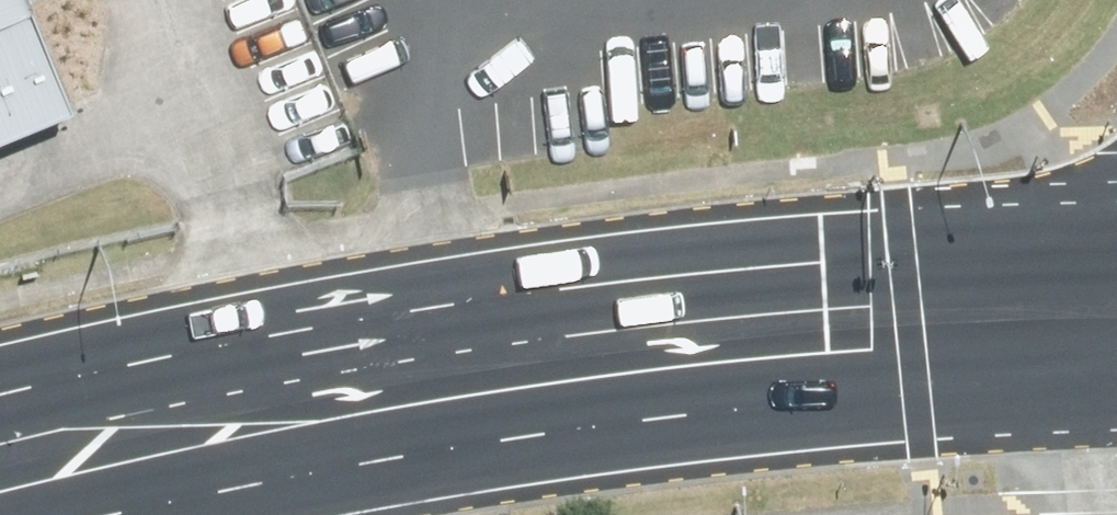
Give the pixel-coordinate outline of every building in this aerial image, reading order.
[(16,0),(0,0),(0,135),(61,111),(16,0)]
